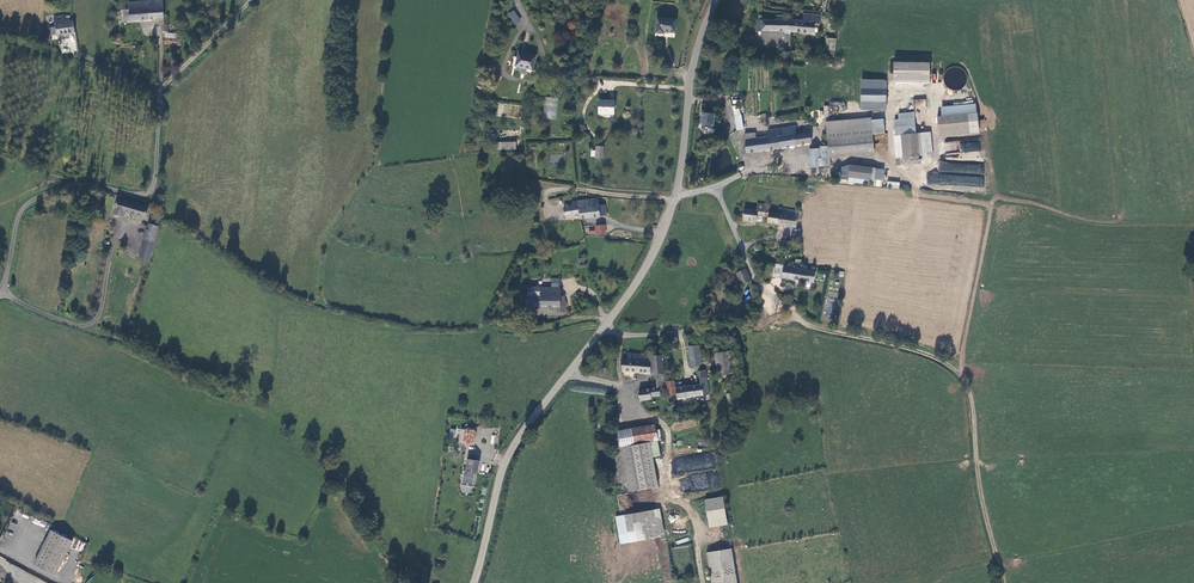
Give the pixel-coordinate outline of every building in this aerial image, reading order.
[(161,0),(126,3),(127,11),(120,11),(120,22),(135,21),(163,18),(161,0)] [(514,25),(521,20),(514,10),(507,14),(514,25)] [(55,34),(73,32),(72,21),(69,21),(65,22),(65,16),(64,15),(53,16),(54,27),(51,28),(52,33),(55,33),(55,34)] [(803,23),(792,22),(792,33),(809,35),(810,25),(820,25),(820,17),(804,16),(803,23)] [(792,33),(792,22),(784,22),(784,17),(776,17),(776,22),(764,22),(764,17),(759,17),(759,21),(757,21),(757,32),(792,33)] [(657,21),(655,37),(664,38),(664,36),(675,37),(676,24),(657,21)] [(780,64),(790,65),(790,54),(781,53),(780,64)] [(532,72),(534,57),(517,54),(516,59),(515,63),(514,68),(515,68),(514,71),(519,72),(518,74),(519,75),(523,76),(524,75),(525,71),(532,72)] [(894,64),(894,80),(930,80),(930,64),(894,64)] [(945,68),(944,83),(965,85),(967,69),(945,68)] [(884,83),(862,83),(862,111),(884,111),(884,83)] [(545,97),(543,118),(556,119),(558,98),(545,97)] [(613,101),(598,101),(597,114),(613,115),(613,101)] [(979,129),(976,105),(945,108),(946,117),(938,118),(940,134),(979,129)] [(702,124),(701,129),(704,132),(707,129),(713,130),(714,115),(701,113),(700,122),(702,124)] [(915,113),(901,115),(902,120),(895,121),(897,137),(895,137),(898,167),(920,165),(919,157),(933,156),(931,133),(917,135),(915,113)] [(741,116),(735,117),(736,131),(743,130),(741,116)] [(826,124),(827,131),(828,149),(829,157),(830,157),(875,153),(873,137),(883,136),(882,121),(871,122),(872,121),(834,125),(834,123),(826,124)] [(810,133),(809,133),(795,135),(794,128),(777,131),(780,148),(811,144),(810,133)] [(780,148),(777,131),(767,132),(767,135),(763,136),(756,137),(755,134),(744,135),(745,154),(780,148)] [(960,152),(981,150),(980,139),(959,141),(960,152)] [(518,145),(503,144),(497,144),(496,152),(503,152),(517,152),(518,145)] [(819,149),(812,150),(810,150),(811,168),(820,167),(819,149)] [(829,157),(828,149),(819,149),(820,167),(829,167),(831,167),(830,157),(829,157)] [(927,172),(927,185),(983,188),(985,164),(939,162),(938,172),(927,172)] [(850,182),(851,167),(843,169),(842,181),(850,182)] [(873,169),(851,167),(850,182),(850,183),(881,186),(881,182),(883,182),(884,171),(873,170),(873,169)] [(116,199),(112,215),(121,218),(123,213),(145,219),(148,208),(116,199)] [(598,200),(578,203),(580,216),(581,220),(600,217),(599,207),(598,200)] [(580,216),(578,203),(572,204),(573,208),(564,209),(566,218),(580,216)] [(758,212),(745,210),(744,221),(757,223),(759,214),(769,215),(768,224),(780,226),(781,215),(772,213),(772,207),(759,206),(758,212)] [(804,213),(802,212),(784,210),(783,215),(781,215),(780,226),(797,228),(798,221),(804,221),(804,213)] [(80,222),(74,221),(70,248),(77,249),(80,222)] [(150,261),(160,224),(152,221),(148,224),(139,258),(150,261)] [(597,230),(597,234),(597,236),(605,236),(605,226),(597,226),(597,230)] [(603,259),(603,247),(587,248),(588,260),(603,259)] [(150,261),(139,258),(137,258),(132,274),(145,278),(150,261)] [(752,283),(745,266),(739,269),(741,273),(738,275),(744,287),(752,283)] [(793,267),(784,267),(784,270),(774,269),(773,280),(814,285),(815,273),(793,271),(793,267)] [(728,278),(724,275),(715,286),(720,290),(728,278)] [(527,299),(527,307),(527,308),(540,308),(541,289),(541,288),(528,288),(527,299)] [(561,297),(561,290),(541,289),(540,308),(559,308),(559,312),(565,313),(566,301),(565,301),(565,298),(561,297)] [(700,365),(697,346),(687,348),(690,366),(700,365)] [(731,374),(728,351),(714,353),(717,376),(731,374)] [(622,371),(656,374),(663,375),(661,356),(628,354),(628,361),(622,360),(622,371)] [(702,367),(700,367),(697,368),(700,386),(675,390),(676,395),(677,399),(707,395),(704,371),(703,371),(702,367)] [(662,389),(664,389),(663,375),(656,374),(657,389),(662,389)] [(674,382),(665,382),(666,388),(667,397),(676,395),(675,390),(674,382)] [(663,394),(662,389),(657,389),(639,391),(639,401),(650,400),(650,398),(659,397),(659,395),(663,394)] [(655,438),(653,426),(632,431),(633,442),(634,442),(655,438)] [(476,430),(466,429),(465,435),(464,443),(474,444),(476,430)] [(619,444),(633,442),(632,431),(617,433),(619,444)] [(658,458),(655,438),(634,442),(642,491),(656,488),(651,458),(658,458)] [(642,491),(634,442),(633,442),(619,444),(621,457),(613,458),(615,472),(623,471),(627,493),(642,491)] [(466,473),(478,474),(480,460),(468,459),(466,473)] [(618,494),(627,493),(623,471),(615,472),(618,494)] [(726,520),(722,498),(704,501),(708,523),(726,520)] [(620,544),(660,537),(655,510),(615,517),(620,544)] [(54,576),(71,542),(50,532),(33,565),(54,576)] [(73,538),(70,547),(82,551),(85,542),(73,538)] [(706,553),(711,582),(736,582),(730,549),(706,553)]
